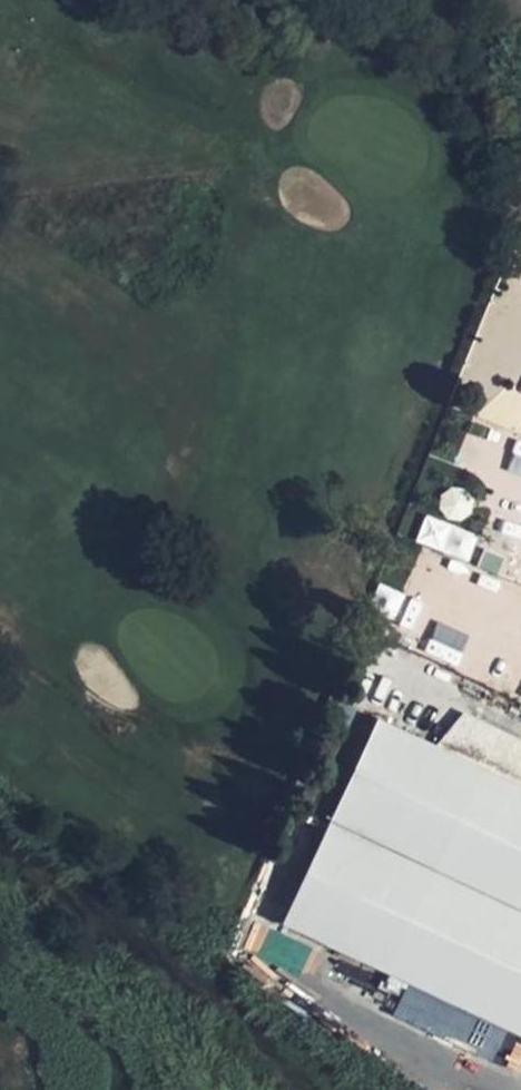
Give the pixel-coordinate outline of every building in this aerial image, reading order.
[(515,447),(509,471),(520,474),(520,448),(515,447)] [(416,543),(470,560),(479,532),(425,515),(416,543)] [(462,648),(464,633),(438,629),(436,644),(462,648)] [(333,821),(447,875),(520,910),(520,739),(464,713),(439,746),(381,719),(333,821)] [(333,821),(286,922),(385,969),(464,1006),(513,1029),(520,1033),(520,910),(447,875),(333,821)] [(464,1006),(385,969),(374,994),(501,1054),(513,1029),(464,1006)]
